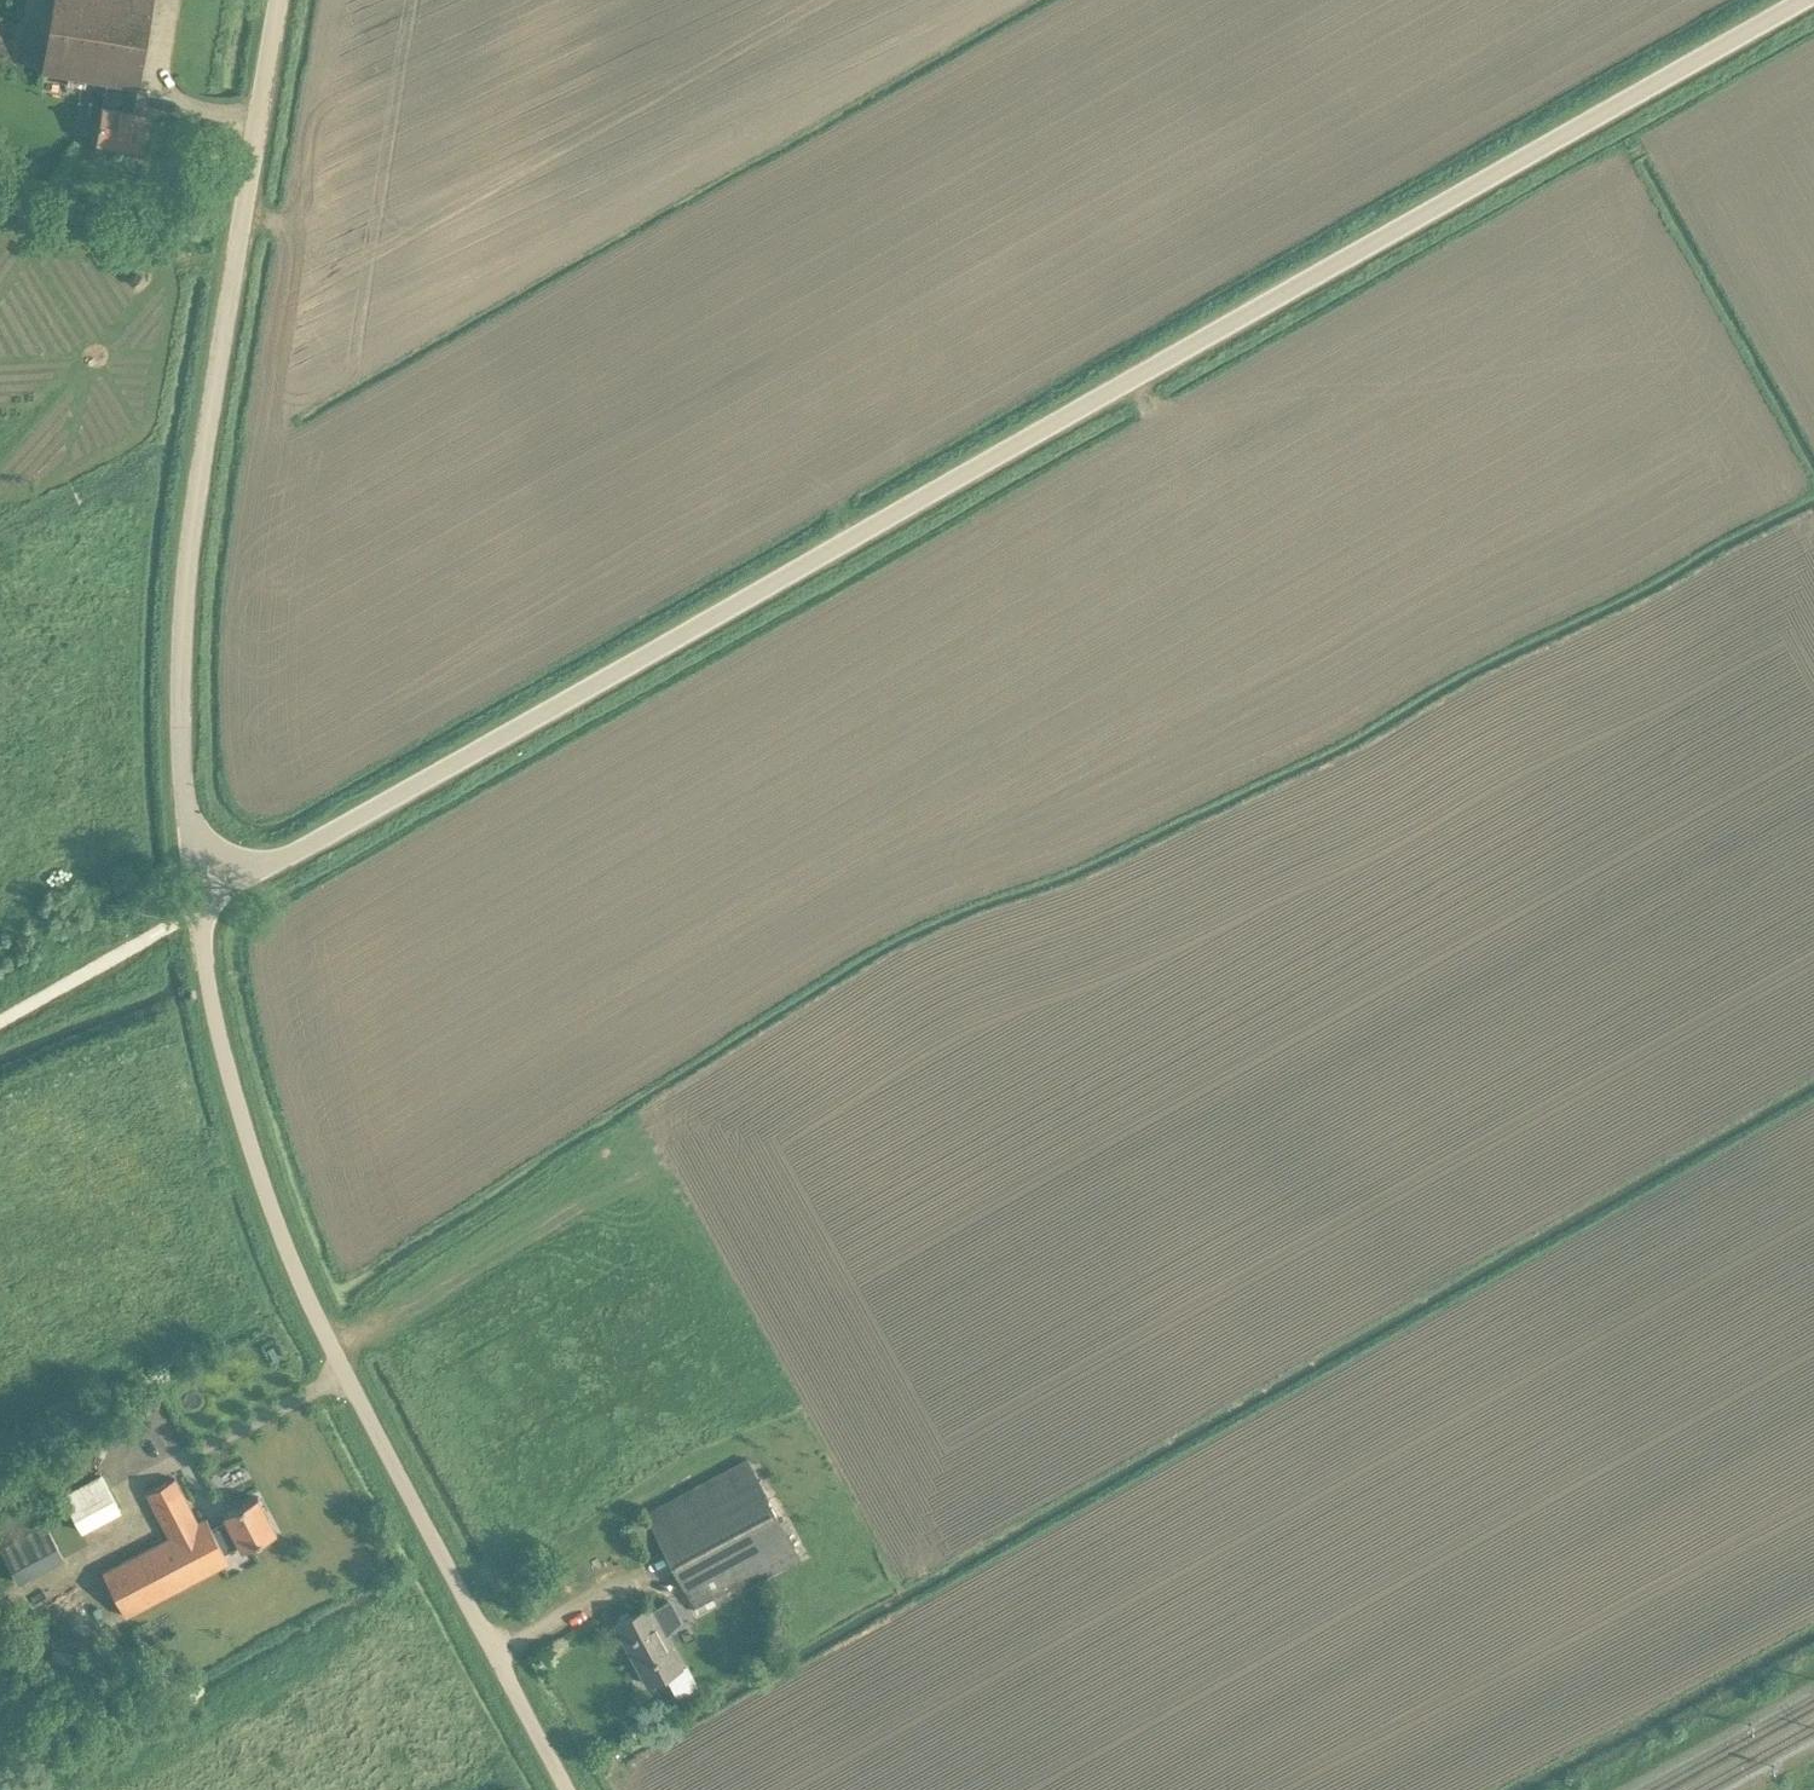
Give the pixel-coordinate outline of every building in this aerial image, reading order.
[(42,69),(106,80),(102,104),(101,104),(95,139),(138,146),(143,111),(132,109),(136,85),(138,85),(152,0),(53,0),(42,69)] [(228,1001),(234,1000),(233,992),(226,993),(228,1001)] [(697,1610),(799,1556),(747,1459),(645,1513),(697,1610)] [(95,1463),(56,1483),(83,1534),(121,1514),(95,1463)] [(277,1532),(257,1496),(223,1514),(227,1522),(212,1530),(205,1517),(198,1521),(175,1478),(146,1493),(169,1537),(102,1572),(125,1616),(229,1562),(223,1550),(238,1542),(241,1549),(277,1532)] [(0,1529),(0,1569),(9,1588),(64,1560),(39,1509),(0,1529)] [(648,1684),(681,1666),(649,1605),(615,1624),(648,1684)]
